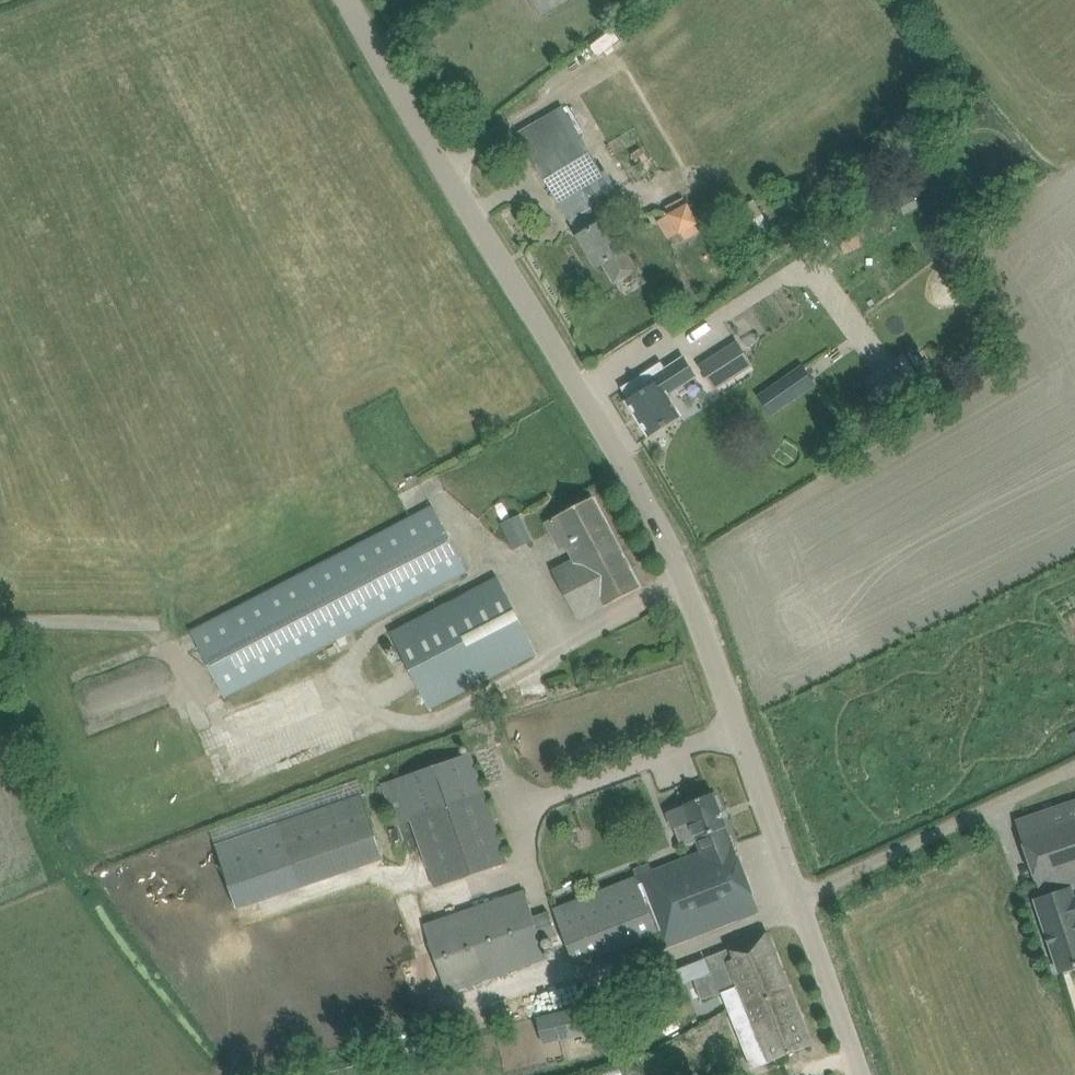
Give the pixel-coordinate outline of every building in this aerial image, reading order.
[(539,15),(558,5),(566,0),(530,0),(539,15)] [(563,106),(536,122),(517,134),(568,220),(577,215),(586,230),(577,235),(597,268),(603,264),(614,282),(638,268),(627,249),(623,252),(603,217),(600,219),(592,206),(615,192),(563,106)] [(903,213),(919,207),(911,186),(895,193),(903,213)] [(668,239),(682,233),(685,239),(702,231),(688,197),(667,205),(670,212),(658,217),(668,239)] [(747,210),(733,218),(739,228),(753,220),(747,210)] [(862,246),(857,235),(839,243),(844,254),(862,246)] [(753,365),(737,340),(698,365),(714,390),(753,365)] [(912,351),(864,374),(875,397),(923,374),(912,351)] [(648,435),(667,423),(682,413),(668,392),(694,375),(682,357),(659,372),(657,368),(624,388),(631,399),(627,402),(648,435)] [(802,367),(774,387),(787,405),(815,385),(802,367)] [(552,571),(578,620),(640,587),(592,497),(545,522),(559,548),(571,542),(579,558),(552,571)] [(466,570),(431,505),(190,631),(225,696),(466,570)] [(502,523),(514,550),(531,542),(518,515),(502,523)] [(537,652),(498,577),(390,633),(428,708),(537,652)] [(394,824),(412,818),(435,884),(507,860),(469,753),(381,783),(394,824)] [(654,867),(651,861),(631,869),(634,875),(551,907),(573,964),(656,932),(663,948),(759,911),(731,839),(730,840),(725,827),(726,826),(713,792),(665,811),(672,829),(690,822),(701,849),(654,867)] [(384,864),(362,798),(217,846),(239,912),(384,864)] [(1016,821),(1042,897),(1073,887),(1074,886),(1074,801),(1036,814),(1016,821)] [(1073,887),(1042,897),(1034,900),(1059,971),(1074,965),(1074,891),(1073,887)] [(540,941),(557,936),(548,911),(532,916),(523,889),(423,923),(447,991),(546,958),(540,941)] [(714,975),(695,981),(701,999),(727,991),(738,987),(744,1002),(759,997),(760,999),(789,988),(767,933),(747,941),(730,948),(730,947),(707,957),(714,975)] [(741,1026),(757,1065),(811,1044),(789,988),(760,999),(759,997),(744,1002),(751,1022),(741,1026)] [(581,1006),(538,1017),(543,1037),(586,1027),(581,1006)]
